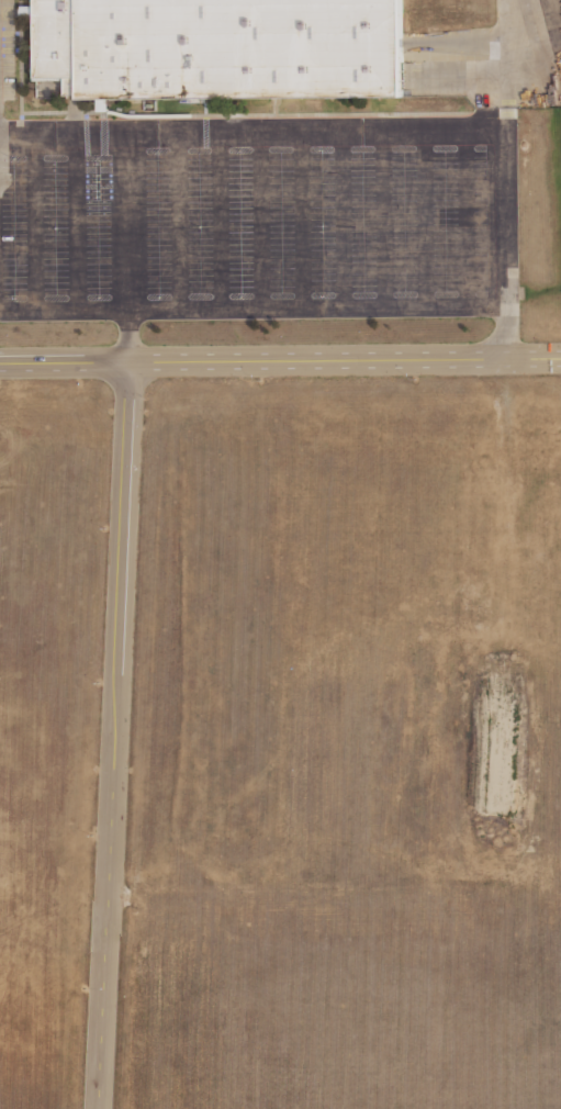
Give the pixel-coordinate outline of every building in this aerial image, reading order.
[(66,80),(66,94),(80,94),(80,99),(405,97),(405,0),(34,0),(34,80),(66,80)] [(20,6),(20,18),(34,18),(34,6),(20,6)]
